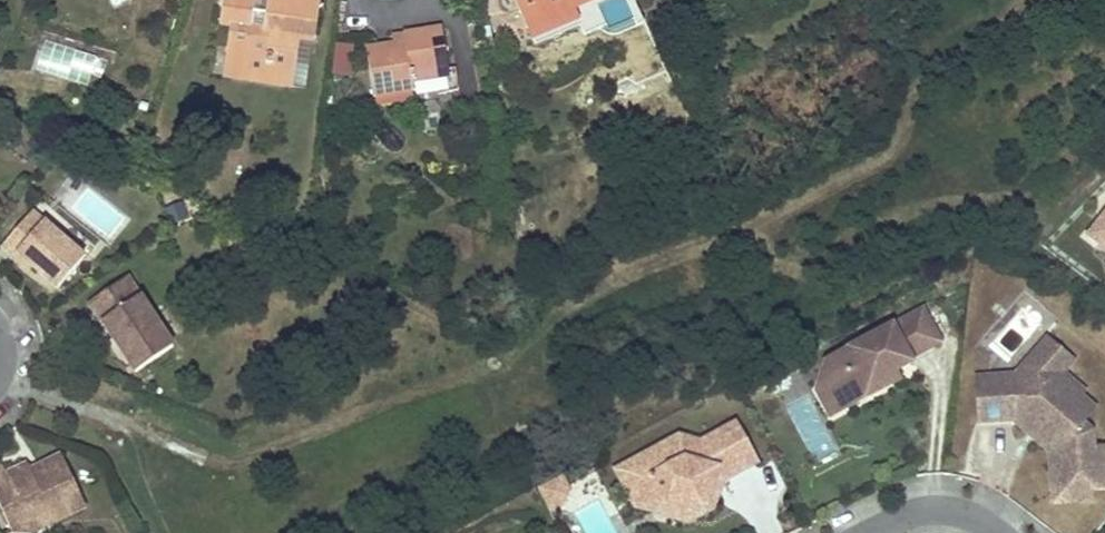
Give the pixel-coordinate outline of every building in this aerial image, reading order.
[(298,87),(304,88),(310,42),(313,40),(317,5),(283,0),(225,0),(220,26),(231,27),(227,63),(245,66),(245,74),(267,77),(265,85),(291,88),(291,86),(298,87)] [(527,29),(545,21),(549,31),(576,19),(572,10),(594,0),(513,0),(527,29)] [(545,21),(527,29),(531,39),(549,31),(545,21)] [(404,41),(397,42),(391,43),(364,48),(373,92),(448,80),(440,26),(403,32),(404,41)] [(404,41),(403,32),(390,34),(391,43),(397,42),(404,41)] [(335,44),(333,75),(351,76),(353,45),(335,44)] [(245,66),(227,63),(224,79),(265,85),(267,77),(245,74),(245,66)] [(62,283),(87,251),(31,208),(7,239),(36,262),(62,283)] [(1086,235),(1104,250),(1104,212),(1086,235)] [(36,262),(7,239),(4,243),(33,266),(36,262)] [(142,295),(130,276),(122,280),(134,300),(142,295)] [(134,300),(122,280),(92,300),(136,370),(175,345),(142,295),(134,300)] [(909,359),(940,342),(922,310),(806,371),(816,391),(845,400),(846,400),(860,392),(864,398),(875,392),(880,380),(894,372),(911,363),(911,362),(909,359)] [(1061,373),(1071,361),(1046,338),(1013,376),(1061,373)] [(875,392),(898,380),(894,372),(880,380),(875,392)] [(1083,392),(1061,373),(1013,376),(975,378),(978,423),(1012,421),(1018,414),(1030,425),(1034,420),(1045,431),(1042,435),(1055,446),(1058,503),(1091,501),(1090,490),(1104,489),(1104,481),(1103,448),(1092,448),(1091,432),(1081,423),(1093,409),(1079,396),(1083,392)] [(830,416),(864,398),(860,392),(846,400),(845,400),(816,391),(830,416)] [(1042,435),(1045,431),(1034,420),(1030,425),(1018,414),(1012,421),(1049,453),(1052,503),(1058,503),(1055,446),(1042,435)] [(721,481),(755,463),(734,424),(714,435),(710,446),(699,442),(678,436),(615,470),(635,507),(651,512),(668,503),(703,514),(713,509),(716,498),(711,489),(706,487),(710,478),(721,481)] [(710,446),(714,435),(699,442),(710,446)] [(12,529),(49,511),(52,519),(86,503),(62,452),(40,462),(42,467),(33,472),(31,467),(28,460),(6,471),(2,463),(0,464),(0,503),(12,529)] [(31,467),(33,472),(42,467),(40,462),(31,467)] [(562,472),(535,486),(549,513),(563,506),(569,486),(562,472)] [(712,486),(721,481),(710,478),(706,487),(711,489),(712,486)] [(687,523),(703,514),(668,503),(651,512),(687,523)] [(49,511),(12,529),(33,528),(52,519),(49,511)]
